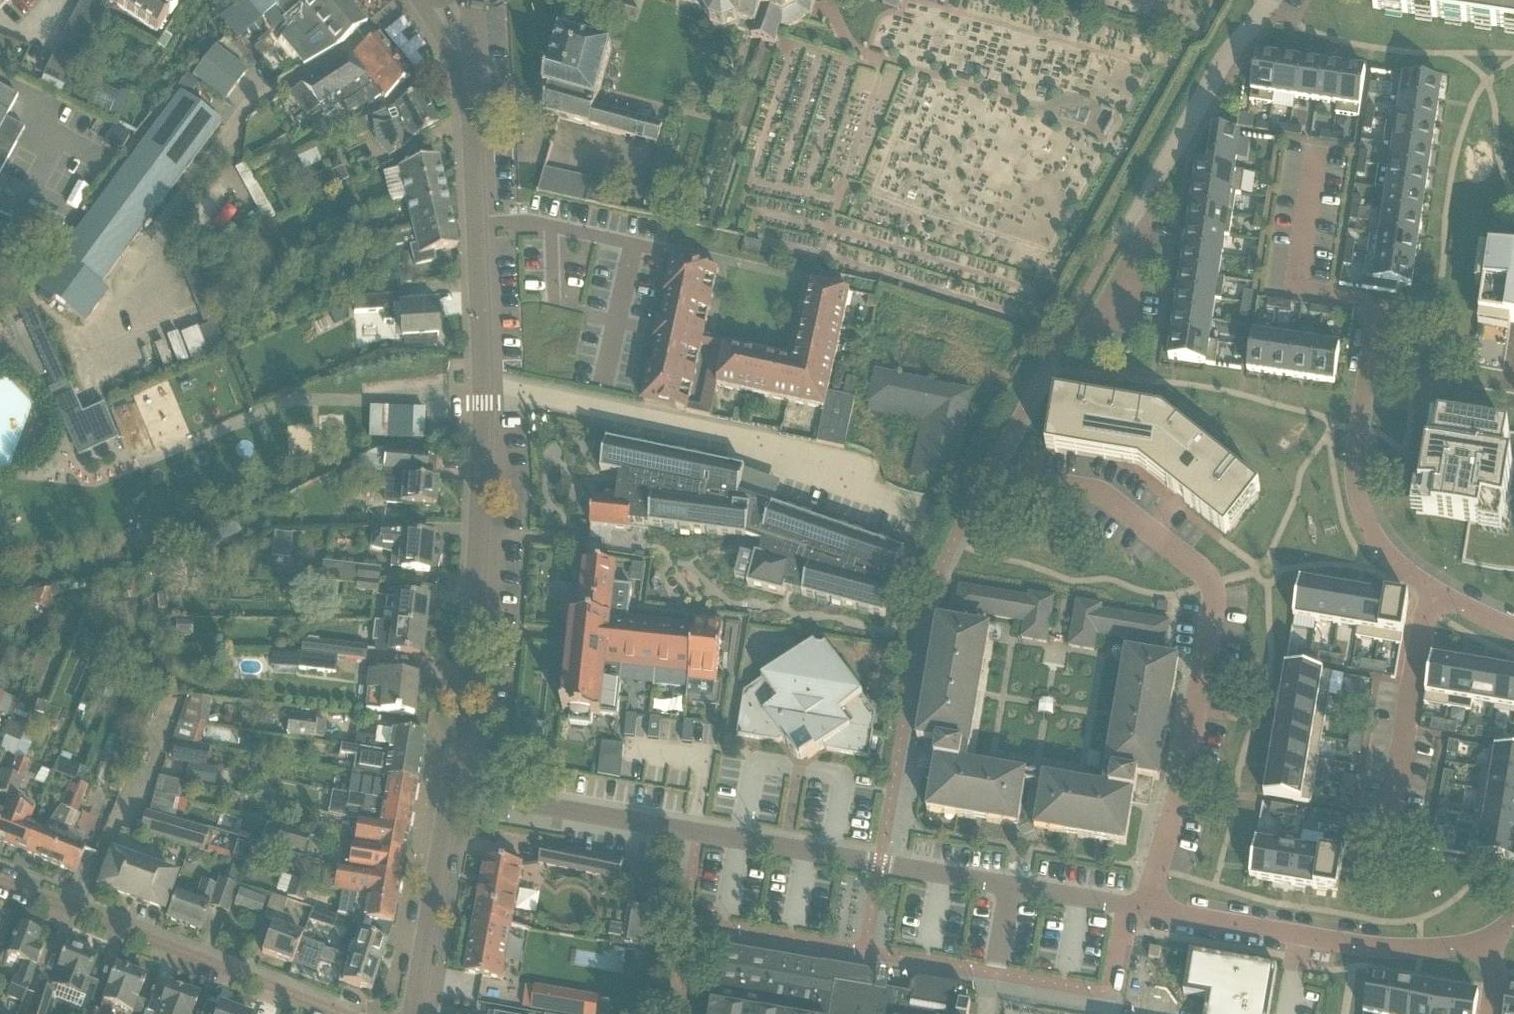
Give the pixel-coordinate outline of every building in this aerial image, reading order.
[(9,0),(0,0),(0,10),(9,0)] [(103,10),(84,0),(81,0),(76,9),(98,20),(103,10)] [(108,0),(84,0),(103,10),(108,0)] [(110,1),(155,34),(167,17),(168,15),(170,16),(177,7),(175,6),(179,0),(111,0),(110,1)] [(227,13),(244,34),(263,18),(248,0),(242,0),(227,13)] [(263,18),(265,17),(276,8),(287,20),(301,8),(296,1),(297,0),(248,0),(263,18)] [(280,38),(303,66),(335,48),(336,48),(366,24),(346,0),(297,0),(296,1),(301,8),(287,20),(293,27),(280,38)] [(544,72),(541,83),(544,88),(550,90),(543,114),(562,120),(656,146),(662,127),(594,108),(612,46),(594,42),(595,38),(604,12),(636,22),(639,13),(608,2),(607,4),(602,3),(595,0),(587,24),(565,18),(551,69),(549,68),(544,72)] [(677,2),(676,7),(679,8),(680,3),(707,12),(702,29),(725,36),(728,28),(752,36),(751,38),(775,46),(780,29),(789,28),(789,30),(791,29),(791,27),(801,23),(802,24),(804,23),(802,22),(807,16),(810,17),(816,1),(813,0),(671,0),(677,2)] [(901,0),(883,0),(882,5),(898,10),(901,0)] [(1373,9),(1513,30),(1513,0),(1374,0),(1373,9)] [(276,8),(265,17),(275,30),(287,20),(276,8)] [(92,31),(98,20),(76,9),(71,20),(92,31)] [(86,43),(92,31),(71,20),(65,31),(85,42),(86,43)] [(65,31),(60,42),(81,52),(85,42),(65,31)] [(322,69),(300,84),(314,100),(320,106),(332,98),(338,108),(346,103),(353,113),(363,108),(356,97),(366,90),(375,101),(383,96),(385,99),(396,90),(411,77),(400,64),(403,62),(397,56),(395,58),(382,42),(380,40),(377,36),(352,58),(350,55),(324,73),(322,69)] [(60,42),(54,53),(75,63),(81,52),(60,42)] [(202,64),(193,77),(199,82),(225,101),(247,72),(215,48),(214,48),(202,64)] [(54,53),(48,65),(70,75),(75,63),(54,53)] [(1273,95),(1279,58),(1257,55),(1250,102),(1273,105),(1274,96),(1273,95)] [(1279,58),(1273,95),(1274,96),(1295,99),(1300,62),(1279,58)] [(1295,99),(1316,102),(1322,65),(1300,62),(1295,99)] [(42,77),(64,87),(70,75),(48,65),(42,77)] [(1322,65),(1316,102),(1337,105),(1343,68),(1322,65)] [(1335,114),(1358,118),(1365,71),(1343,68),(1337,105),(1335,114)] [(187,75),(178,87),(190,96),(199,84),(187,75)] [(1442,83),(1394,76),(1391,99),(1438,106),(1442,83)] [(93,106),(120,117),(130,94),(103,83),(93,106)] [(1377,97),(1378,85),(1370,83),(1369,96),(1377,97)] [(5,119),(18,97),(0,87),(0,129),(5,119)] [(365,120),(350,126),(355,139),(371,133),(372,135),(373,134),(380,130),(382,140),(394,155),(412,140),(421,135),(438,125),(420,93),(403,103),(394,107),(395,108),(383,113),(365,122),(365,120)] [(60,259),(39,288),(87,323),(109,294),(101,288),(208,141),(220,124),(179,94),(166,111),(60,259)] [(332,98),(320,106),(326,116),(338,108),(332,98)] [(1435,129),(1438,106),(1391,99),(1391,100),(1396,101),(1393,122),(1388,121),(1388,122),(1435,129)] [(1365,118),(1373,120),(1375,108),(1367,106),(1365,118)] [(1364,130),(1371,131),(1373,120),(1365,118),(1364,130)] [(1257,122),(1256,130),(1268,132),(1269,124),(1257,122)] [(1435,129),(1388,122),(1384,144),(1431,151),(1435,129)] [(1289,135),(1290,127),(1278,126),(1277,133),(1289,135)] [(1302,129),(1290,127),(1289,135),(1301,137),(1302,129)] [(1214,131),(1209,167),(1235,171),(1240,135),(1215,131),(1214,131)] [(1321,132),(1320,140),(1332,142),(1333,134),(1321,132)] [(9,157),(17,143),(0,134),(0,152),(9,157)] [(1345,136),(1333,134),(1332,142),(1344,143),(1345,136)] [(1389,146),(1386,167),(1428,174),(1431,151),(1384,144),(1384,145),(1389,146)] [(255,174),(277,162),(268,146),(246,158),(255,174)] [(317,149),(299,156),(304,169),(322,162),(317,149)] [(1366,165),(1368,153),(1360,151),(1359,163),(1366,165)] [(9,157),(0,152),(0,173),(9,157)] [(418,162),(399,166),(400,170),(406,197),(418,195),(417,189),(443,183),(438,158),(418,162)] [(1365,177),(1366,165),(1359,163),(1357,175),(1365,177)] [(1263,164),(1261,176),(1269,177),(1271,165),(1263,164)] [(1198,166),(1194,187),(1236,194),(1236,195),(1241,195),(1241,194),(1244,173),(1244,172),(1235,171),(1209,167),(1198,165),(1198,166)] [(1425,196),(1428,174),(1386,167),(1386,168),(1390,169),(1387,191),(1425,196)] [(327,173),(304,184),(310,198),(334,187),(327,173)] [(1261,176),(1259,188),(1267,189),(1269,177),(1261,176)] [(418,195),(406,197),(406,200),(413,230),(452,222),(443,183),(417,189),(418,195)] [(590,183),(586,203),(610,208),(614,188),(590,183)] [(1236,195),(1236,194),(1194,187),(1191,209),(1233,215),(1236,195)] [(1379,212),(1379,213),(1421,219),(1425,196),(1387,191),(1384,212),(1379,212)] [(1361,198),(1354,196),(1352,208),(1360,210),(1361,198)] [(1257,206),(1255,218),(1263,220),(1264,208),(1257,206)] [(270,208),(247,219),(252,230),(275,218),(270,208)] [(1352,208),(1350,220),(1358,222),(1360,210),(1352,208)] [(1233,215),(1191,209),(1188,230),(1230,236),(1233,215)] [(1418,241),(1421,219),(1379,213),(1376,234),(1371,234),(1418,241)] [(1253,230),(1261,232),(1263,220),(1255,218),(1253,230)] [(457,248),(452,222),(413,230),(390,235),(393,249),(409,246),(413,268),(435,263),(433,253),(457,248)] [(1229,237),(1230,236),(1188,230),(1185,252),(1222,257),(1225,237),(1229,237)] [(1371,234),(1367,257),(1415,264),(1418,241),(1371,234)] [(1345,254),(1353,255),(1355,243),(1347,242),(1345,254)] [(1250,249),(1248,261),(1256,262),(1258,250),(1250,249)] [(1185,252),(1182,273),(1219,278),(1222,257),(1185,252)] [(1496,253),(1496,254),(1490,253),(1486,277),(1481,312),(1479,323),(1480,323),(1470,387),(1513,394),(1513,255),(1496,253)] [(1353,255),(1345,254),(1343,266),(1351,267),(1353,255)] [(1364,280),(1363,289),(1396,294),(1397,285),(1411,287),(1415,264),(1367,257),(1364,280)] [(644,399),(643,402),(643,403),(644,403),(647,404),(673,409),(673,410),(676,410),(677,410),(677,409),(677,410),(687,412),(689,405),(689,402),(679,400),(683,386),(692,388),(696,370),(687,368),(690,354),(699,356),(700,351),(702,346),(704,336),(706,326),(696,324),(699,310),(709,312),(713,294),(703,292),(706,278),(716,280),(718,270),(709,268),(708,268),(707,267),(704,266),(704,267),(678,261),(679,261),(678,261),(676,260),(675,260),(674,260),(674,261),(673,264),(674,264),(668,291),(667,291),(667,293),(667,294),(667,295),(668,295),(670,295),(665,314),(663,323),(661,323),(660,323),(660,324),(660,325),(660,326),(660,327),(661,327),(661,328),(665,329),(664,336),(660,335),(659,336),(659,335),(659,336),(658,336),(658,337),(657,337),(657,339),(657,340),(660,341),(658,350),(653,369),(652,368),(651,369),(651,368),(651,369),(650,369),(650,372),(644,398),(644,399)] [(1248,261),(1246,273),(1254,274),(1256,262),(1248,261)] [(401,284),(410,284),(411,276),(402,270),(398,272),(401,284)] [(1182,273),(1178,294),(1215,300),(1221,301),(1224,279),(1219,278),(1182,273)] [(813,285),(797,357),(828,364),(834,365),(850,293),(813,285)] [(1244,292),(1242,304),(1250,305),(1252,293),(1244,292)] [(26,294),(14,300),(42,362),(54,356),(26,294)] [(1178,294),(1175,316),(1212,321),(1215,300),(1178,294)] [(389,311),(382,311),(383,323),(394,322),(401,322),(402,338),(404,338),(404,347),(436,346),(435,337),(438,337),(436,311),(436,304),(428,305),(408,306),(402,306),(401,295),(388,296),(389,311)] [(361,297),(354,300),(355,313),(382,311),(389,311),(388,296),(361,297)] [(1267,308),(1279,310),(1280,302),(1268,300),(1267,308)] [(1279,310),(1291,312),(1292,304),(1280,302),(1279,310)] [(1250,305),(1242,304),(1240,316),(1248,317),(1250,305)] [(334,324),(348,318),(347,306),(330,314),(334,324)] [(1322,316),(1323,308),(1311,307),(1310,314),(1322,316)] [(1335,310),(1323,308),(1322,316),(1334,318),(1335,310)] [(1175,316),(1172,337),(1218,344),(1219,343),(1209,342),(1212,321),(1175,316)] [(14,334),(0,323),(0,352),(14,334)] [(196,329),(181,335),(191,360),(207,354),(196,329)] [(1237,334),(1236,346),(1244,348),(1245,336),(1237,334)] [(1269,374),(1275,337),(1253,334),(1247,371),(1269,374)] [(1218,344),(1172,337),(1169,359),(1215,366),(1218,344)] [(1269,374),(1291,377),(1296,341),(1275,337),(1269,374)] [(1296,341),(1291,377),(1312,381),(1318,344),(1296,341)] [(1340,347),(1318,344),(1312,381),(1334,384),(1340,347)] [(1234,358),(1242,360),(1244,348),(1236,346),(1234,358)] [(687,412),(687,413),(711,418),(711,417),(718,386),(717,386),(725,350),(713,347),(713,348),(714,349),(701,408),(689,405),(687,412)] [(725,350),(717,386),(718,386),(824,410),(827,399),(832,373),(827,372),(828,364),(797,357),(795,365),(725,350)] [(54,356),(42,362),(44,367),(46,370),(54,388),(66,383),(54,356)] [(950,488),(971,393),(952,388),(876,373),(870,405),(931,418),(917,481),(950,488)] [(848,381),(845,395),(855,397),(858,383),(848,381)] [(844,396),(833,446),(844,449),(844,448),(855,398),(844,396)] [(1055,396),(1046,451),(1056,452),(1057,451),(1048,449),(1049,442),(1144,457),(1173,481),(1167,489),(1174,494),(1180,493),(1187,499),(1184,502),(1225,535),(1230,528),(1229,522),(1248,498),(1255,497),(1260,491),(1219,458),(1216,462),(1210,457),(1210,451),(1163,414),(1112,405),(1111,410),(1100,408),(1096,402),(1074,399),(1068,403),(1058,401),(1059,396),(1055,396)] [(824,410),(816,443),(828,445),(837,401),(827,399),(824,410)] [(82,414),(80,409),(66,415),(75,435),(70,437),(78,454),(96,445),(93,438),(111,430),(104,413),(102,414),(99,408),(104,406),(103,405),(82,414)] [(423,440),(424,410),(381,408),(380,439),(423,440)] [(1416,516),(1469,525),(1462,565),(1513,574),(1513,436),(1509,435),(1509,434),(1432,422),(1416,516)] [(591,520),(591,526),(629,530),(631,517),(650,520),(649,526),(665,528),(664,531),(675,532),(675,529),(680,530),(680,533),(690,534),(690,531),(708,534),(707,536),(718,538),(718,535),(747,539),(747,538),(763,544),(760,557),(756,555),(748,586),(784,596),(786,590),(802,595),(818,600),(817,602),(827,605),(828,602),(833,604),(832,606),(842,609),(843,606),(860,611),(859,613),(869,616),(869,613),(885,618),(893,589),(899,590),(898,591),(900,591),(908,570),(906,569),(900,567),(905,552),(890,547),(891,544),(881,541),(880,543),(864,538),(864,535),(855,532),(854,534),(849,533),(850,530),(840,527),(839,529),(812,520),(812,517),(803,514),(802,516),(797,515),(797,512),(788,509),(787,511),(773,506),(778,492),(743,480),(745,470),(702,461),(703,458),(693,456),(692,459),(687,458),(687,455),(677,453),(677,456),(648,450),(649,447),(639,445),(638,448),(607,441),(601,472),(620,476),(618,497),(602,495),(602,492),(601,492),(600,502),(594,501),(593,507),(591,507),(588,509),(588,517),(590,520),(591,520)] [(366,472),(383,472),(382,452),(365,453),(366,472)] [(366,476),(365,489),(387,490),(386,504),(402,505),(414,506),(434,508),(436,482),(434,482),(436,456),(400,453),(399,464),(384,463),(383,477),(366,476)] [(289,497),(278,502),(282,513),(293,508),(289,497)] [(236,522),(217,531),(217,533),(222,542),(241,533),(236,522)] [(372,543),(372,548),(382,551),(383,545),(402,550),(401,570),(402,570),(409,570),(429,572),(432,537),(412,536),(413,525),(373,527),(372,543)] [(291,561),(292,533),(275,532),(273,560),(291,561)] [(200,541),(190,546),(194,555),(204,550),(200,541)] [(154,542),(139,550),(145,560),(159,553),(154,542)] [(162,558),(150,564),(157,579),(169,573),(162,558)] [(379,583),(380,570),(324,564),(323,572),(322,582),(343,584),(355,586),(356,586),(357,580),(379,583)] [(633,564),(632,574),(642,576),(643,566),(633,564)] [(618,718),(623,668),(623,667),(628,621),(632,588),(614,586),(616,569),(606,568),(586,566),(581,616),(573,616),(563,712),(571,712),(569,724),(592,726),(593,715),(618,718)] [(314,571),(313,581),(322,582),(323,572),(314,571)] [(378,594),(379,583),(357,580),(356,586),(355,586),(355,591),(378,594)] [(187,581),(187,591),(199,591),(199,581),(187,581)] [(1295,619),(1293,629),(1314,632),(1316,622),(1322,585),(1300,581),(1293,619),(1295,619)] [(343,584),(341,597),(354,598),(355,591),(355,586),(343,584)] [(1322,585),(1316,622),(1337,626),(1343,588),(1322,585)] [(1029,598),(960,586),(956,611),(1025,623),(1022,639),(1047,643),(1054,600),(1054,598),(1029,593),(1029,598)] [(1343,588),(1337,626),(1357,629),(1358,630),(1365,592),(1343,588)] [(35,592),(30,605),(46,611),(51,599),(54,590),(35,592)] [(1357,629),(1356,639),(1378,643),(1386,595),(1365,592),(1358,630),(1357,629)] [(1386,595),(1378,643),(1399,646),(1401,646),(1409,599),(1386,595)] [(423,628),(426,599),(397,596),(396,601),(386,599),(383,623),(423,628)] [(1166,647),(1168,630),(1170,622),(1101,610),(1102,606),(1077,601),(1076,604),(1069,647),(1094,651),(1097,635),(1166,647)] [(129,607),(116,609),(119,628),(132,626),(129,607)] [(628,621),(623,667),(630,668),(657,671),(662,625),(628,621)] [(978,658),(984,628),(945,621),(943,635),(935,633),(932,651),(940,652),(940,651),(978,658)] [(420,656),(423,628),(383,623),(374,622),(372,642),(377,643),(376,651),(420,656)] [(688,689),(687,696),(714,699),(715,684),(717,684),(723,625),(695,622),(694,628),(689,675),(688,689)] [(98,624),(95,631),(104,635),(106,627),(98,624)] [(176,624),(176,637),(191,637),(191,624),(176,624)] [(657,671),(655,686),(688,689),(689,675),(694,628),(662,625),(657,671)] [(302,641),(301,653),(365,661),(367,648),(327,643),(327,644),(319,643),(318,640),(308,639),(306,641),(302,641)] [(776,670),(777,670),(744,693),(737,736),(779,743),(783,740),(788,749),(794,758),(798,764),(802,764),(807,760),(816,754),(816,753),(824,748),(827,751),(869,758),(873,732),(876,715),(863,698),(853,683),(854,683),(853,681),(852,682),(849,678),(850,678),(849,677),(846,673),(847,673),(846,672),(845,672),(842,669),(843,668),(842,667),(826,645),(822,648),(817,647),(814,643),(787,663),(787,662),(786,663),(782,666),(782,665),(781,666),(781,667),(778,669),(777,669),(776,670)] [(930,663),(927,681),(934,682),(935,681),(973,688),(978,658),(940,651),(940,652),(938,664),(930,663)] [(1298,651),(1296,661),(1309,663),(1311,653),(1298,651)] [(272,652),(270,668),(298,670),(300,654),(272,652)] [(1174,692),(1177,674),(1170,673),(1170,668),(1172,660),(1133,653),(1128,684),(1167,690),(1167,691),(1174,692)] [(335,674),(336,658),(300,654),(298,670),(335,674)] [(1319,654),(1317,664),(1330,667),(1332,657),(1319,654)] [(1332,657),(1330,667),(1343,669),(1345,659),(1332,657)] [(1428,680),(1424,705),(1447,709),(1455,661),(1442,659),(1435,658),(1432,657),(1428,680)] [(1455,661),(1447,709),(1470,712),(1478,665),(1465,663),(1458,662),(1455,661)] [(1362,662),(1360,671),(1373,674),(1374,664),(1362,662)] [(1374,664),(1373,674),(1386,676),(1387,666),(1374,664)] [(1478,665),(1470,712),(1471,712),(1472,703),(1494,707),(1500,669),(1487,667),(1480,666),(1478,665)] [(1282,686),(1282,689),(1319,695),(1319,696),(1329,697),(1333,674),(1307,670),(1287,666),(1285,666),(1283,679),(1282,686)] [(1494,707),(1513,710),(1513,671),(1500,669),(1494,707)] [(413,716),(417,677),(370,671),(365,711),(413,716)] [(925,693),(922,710),(929,712),(930,711),(968,718),(969,713),(973,688),(935,681),(934,682),(932,694),(925,693)] [(1126,699),(1123,713),(1162,720),(1162,721),(1169,722),(1172,704),(1165,703),(1167,691),(1167,690),(1128,684),(1126,699)] [(1278,708),(1278,710),(1316,716),(1316,715),(1325,717),(1329,697),(1319,696),(1319,695),(1282,689),(1280,700),(1281,701),(1280,708),(1278,708)] [(1358,691),(1356,701),(1369,703),(1371,694),(1358,691)] [(133,718),(140,702),(123,695),(116,711),(133,718)] [(188,696),(180,719),(193,723),(197,724),(200,724),(201,698),(188,696)] [(43,716),(46,704),(38,701),(34,713),(43,716)] [(1356,701),(1355,711),(1368,713),(1369,703),(1356,701)] [(1275,729),(1274,731),(1322,739),(1325,717),(1316,715),(1316,716),(1278,710),(1276,722),(1275,729)] [(15,711),(5,737),(14,741),(21,744),(15,759),(18,760),(19,760),(24,762),(33,738),(24,735),(25,732),(21,730),(27,716),(24,715),(15,711)] [(917,740),(922,741),(963,748),(967,724),(968,718),(930,711),(929,712),(927,724),(920,722),(917,740)] [(1123,717),(1118,743),(1157,750),(1164,751),(1167,734),(1160,732),(1162,721),(1162,720),(1123,713),(1123,717)] [(627,715),(625,737),(634,738),(637,716),(627,715)] [(316,721),(316,720),(288,717),(286,735),(314,738),(316,721)] [(651,718),(648,739),(658,741),(661,719),(651,718)] [(180,719),(172,740),(193,744),(200,724),(197,724),(193,723),(180,719)] [(316,721),(314,738),(324,739),(325,722),(316,721)] [(685,721),(682,743),(692,744),(694,722),(685,721)] [(1432,721),(1430,731),(1443,733),(1445,723),(1432,721)] [(1445,723),(1443,733),(1456,735),(1458,725),(1445,723)] [(1477,729),(1475,739),(1488,741),(1490,731),(1477,729)] [(354,747),(354,748),(421,760),(423,754),(425,738),(426,736),(425,736),(406,732),(392,730),(392,732),(389,747),(374,744),(375,739),(356,736),(354,747)] [(1271,750),(1271,752),(1318,760),(1322,739),(1274,731),(1272,743),(1271,750)] [(1490,731),(1488,741),(1501,743),(1503,733),(1490,731)] [(1351,734),(1349,744),(1362,746),(1364,736),(1351,734)] [(922,741),(919,758),(928,759),(927,767),(935,769),(934,772),(934,774),(927,812),(928,812),(945,815),(946,808),(958,810),(959,810),(965,772),(959,771),(963,748),(922,741)] [(1449,741),(1447,754),(1457,756),(1459,743),(1449,741)] [(202,747),(193,745),(176,742),(172,761),(198,766),(202,747)] [(1118,743),(1113,773),(1154,780),(1157,781),(1159,781),(1162,763),(1155,762),(1157,750),(1118,743)] [(1349,744),(1348,753),(1360,756),(1362,746),(1349,744)] [(341,746),(339,755),(343,756),(355,758),(352,773),(417,785),(420,765),(421,760),(354,748),(345,747),(341,746)] [(1482,770),(1513,775),(1513,752),(1490,748),(1487,770),(1482,769),(1482,770)] [(1268,771),(1267,774),(1314,782),(1318,760),(1271,752),(1269,764),(1268,771)] [(601,757),(598,776),(620,780),(622,759),(601,757)] [(18,760),(13,773),(24,778),(29,764),(25,762),(24,762),(19,760),(18,760)] [(187,766),(185,781),(207,785),(209,770),(187,766)] [(1478,791),(1513,797),(1513,775),(1482,770),(1478,791)] [(2,815),(7,803),(8,800),(12,789),(18,791),(24,778),(13,773),(12,775),(6,773),(1,771),(0,775),(0,820),(2,815)] [(958,810),(957,817),(975,820),(976,813),(988,815),(989,815),(995,777),(965,772),(959,810),(958,810)] [(1444,772),(1441,785),(1451,787),(1453,774),(1444,772)] [(413,807),(417,785),(352,773),(348,795),(360,797),(413,807)] [(1103,795),(1096,834),(1097,834),(1109,836),(1108,843),(1125,846),(1132,809),(1132,804),(1133,802),(1141,804),(1142,796),(1151,797),(1154,780),(1113,773),(1109,796),(1103,795)] [(1264,793),(1264,796),(1311,804),(1314,782),(1267,774),(1265,786),(1264,793)] [(1019,820),(1026,782),(995,777),(989,815),(988,815),(987,822),(1004,825),(1006,818),(1019,820)] [(1344,777),(1342,786),(1355,788),(1357,779),(1344,777)] [(176,799),(180,783),(157,778),(154,793),(176,799)] [(27,826),(22,838),(28,841),(23,853),(36,858),(49,863),(51,859),(57,843),(59,839),(63,829),(70,812),(64,809),(70,796),(81,800),(86,787),(81,785),(71,781),(66,794),(60,808),(43,832),(35,829),(33,828),(27,826)] [(1067,828),(1073,790),(1043,785),(1036,823),(1050,826),(1048,833),(1066,836),(1067,829),(1067,828)] [(1441,785),(1439,798),(1449,799),(1451,787),(1441,785)] [(1342,786),(1340,796),(1353,798),(1355,788),(1342,786)] [(4,845),(17,851),(23,853),(28,841),(22,838),(27,826),(27,825),(34,808),(33,805),(25,802),(23,796),(17,794),(18,791),(12,789),(8,800),(7,803),(2,815),(0,820),(0,844),(4,845)] [(1073,790),(1067,828),(1067,829),(1079,831),(1078,838),(1095,841),(1096,841),(1097,834),(1096,834),(1103,795),(1073,790)] [(1475,812),(1513,819),(1513,797),(1478,791),(1475,812)] [(409,830),(413,807),(360,797),(348,795),(346,809),(360,811),(359,821),(409,830)] [(70,796),(64,809),(70,812),(75,814),(81,800),(70,796)] [(1272,805),(1270,815),(1283,817),(1285,807),(1272,805)] [(1285,807),(1283,817),(1296,819),(1297,809),(1285,807)] [(1314,812),(1313,822),(1326,824),(1327,814),(1314,812)] [(1475,814),(1479,814),(1476,835),(1513,841),(1513,819),(1475,812),(1475,814)] [(202,854),(208,832),(146,814),(140,837),(189,850),(200,854),(202,854)] [(1327,814),(1326,824),(1338,826),(1340,816),(1327,814)] [(1436,815),(1434,828),(1444,829),(1446,816),(1436,815)] [(405,854),(409,830),(359,821),(356,837),(340,834),(338,842),(346,844),(405,854)] [(304,854),(309,836),(281,828),(276,846),(304,854)] [(1434,828),(1432,840),(1442,842),(1444,829),(1434,828)] [(51,859),(49,863),(61,869),(75,874),(82,855),(85,849),(64,841),(68,831),(63,829),(59,839),(57,843),(51,859)] [(1251,868),(1250,879),(1256,880),(1272,883),(1280,836),(1259,832),(1257,832),(1252,866),(1251,868)] [(1476,836),(1480,836),(1477,856),(1477,858),(1501,862),(1503,862),(1513,864),(1513,841),(1476,835),(1476,836)] [(1278,845),(1272,883),(1284,885),(1284,883),(1291,884),(1291,886),(1293,886),(1299,849),(1300,844),(1301,839),(1281,836),(1279,845),(1278,845)] [(247,865),(252,848),(237,843),(231,860),(247,865)] [(400,878),(405,854),(346,844),(342,868),(370,873),(400,878)] [(1299,849),(1293,886),(1305,888),(1305,887),(1312,888),(1312,890),(1315,890),(1322,847),(1300,844),(1299,849)] [(620,880),(623,862),(542,846),(539,864),(620,880)] [(1322,847),(1315,890),(1327,892),(1337,894),(1340,878),(1344,851),(1343,851),(1322,847)] [(134,863),(137,855),(119,848),(117,856),(112,855),(100,887),(162,909),(174,877),(134,863)] [(189,850),(185,861),(197,865),(200,854),(189,850)] [(486,858),(475,921),(511,927),(515,907),(519,884),(523,865),(486,858)] [(238,886),(245,867),(232,861),(225,881),(238,886)] [(661,885),(663,872),(634,866),(631,880),(661,885)] [(396,901),(400,878),(370,873),(342,868),(335,867),(332,889),(396,901)] [(303,902),(308,884),(292,879),(287,897),(303,902)] [(235,895),(238,888),(219,880),(216,888),(204,884),(197,900),(176,892),(166,919),(200,932),(209,907),(228,914),(235,895)] [(392,925),(396,901),(332,889),(332,890),(342,892),(340,901),(351,904),(348,917),(362,920),(392,925)] [(259,916),(265,901),(240,892),(234,907),(259,916)] [(292,965),(300,940),(302,936),(285,930),(289,918),(281,915),(286,901),(271,897),(263,918),(273,922),(262,954),(292,965)] [(634,906),(631,942),(654,944),(657,908),(634,906)] [(332,930),(336,917),(312,909),(308,922),(332,930)] [(475,921),(466,973),(485,977),(502,980),(507,949),(511,927),(475,921)] [(346,923),(341,940),(355,944),(350,959),(379,968),(386,943),(367,937),(369,930),(346,923)] [(621,938),(623,927),(611,925),(609,936),(621,938)] [(0,993),(0,995),(23,1004),(27,994),(43,952),(35,949),(40,934),(18,926),(11,944),(6,956),(13,959),(0,993)] [(315,973),(322,954),(324,949),(300,940),(292,965),(315,973)] [(51,986),(81,997),(96,958),(65,946),(57,968),(58,969),(51,986)] [(971,1005),(966,1004),(967,999),(968,996),(968,994),(963,987),(918,979),(911,985),(909,994),(902,993),(890,991),(889,996),(872,993),(874,979),(869,971),(822,963),(822,965),(818,964),(728,948),(721,953),(710,1013),(969,1013),(971,1005)] [(1159,960),(1161,950),(1150,948),(1148,958),(1159,960)] [(322,954),(319,962),(336,967),(339,968),(341,972),(338,982),(342,983),(371,993),(379,968),(350,959),(340,956),(323,951),(322,954)] [(627,952),(623,977),(633,978),(637,954),(627,952)] [(1277,969),(1191,954),(1184,995),(1207,999),(1207,1000),(1205,1013),(1269,1013),(1277,969)] [(137,999),(146,977),(116,965),(107,988),(108,988),(103,1002),(104,1002),(100,1013),(88,1011),(87,1013),(111,1013),(114,1006),(132,1013),(132,1012),(137,1013),(144,1013),(148,1002),(137,999)] [(1364,1013),(1387,1013),(1392,981),(1375,978),(1370,977),(1367,996),(1364,1013)] [(1387,1013),(1408,1013),(1413,984),(1403,983),(1397,982),(1392,981),(1387,1013)] [(1408,1013),(1430,1013),(1435,988),(1424,986),(1419,985),(1413,984),(1408,1013)] [(198,997),(168,985),(165,994),(153,989),(148,1003),(148,1002),(144,1013),(191,1013),(198,997)] [(54,991),(38,986),(35,997),(30,1013),(47,1013),(54,991)] [(533,1010),(559,1013),(595,1013),(598,998),(537,988),(533,1010)] [(1430,1013),(1452,1013),(1456,992),(1446,990),(1440,989),(1435,988),(1430,1013)] [(1504,1013),(1513,1013),(1513,990),(1509,989),(1504,1013)] [(1478,995),(1467,993),(1461,992),(1456,992),(1452,1013),(1475,1013),(1478,995)] [(220,1005),(217,1013),(204,1009),(202,1013),(245,1013),(220,1005)]
